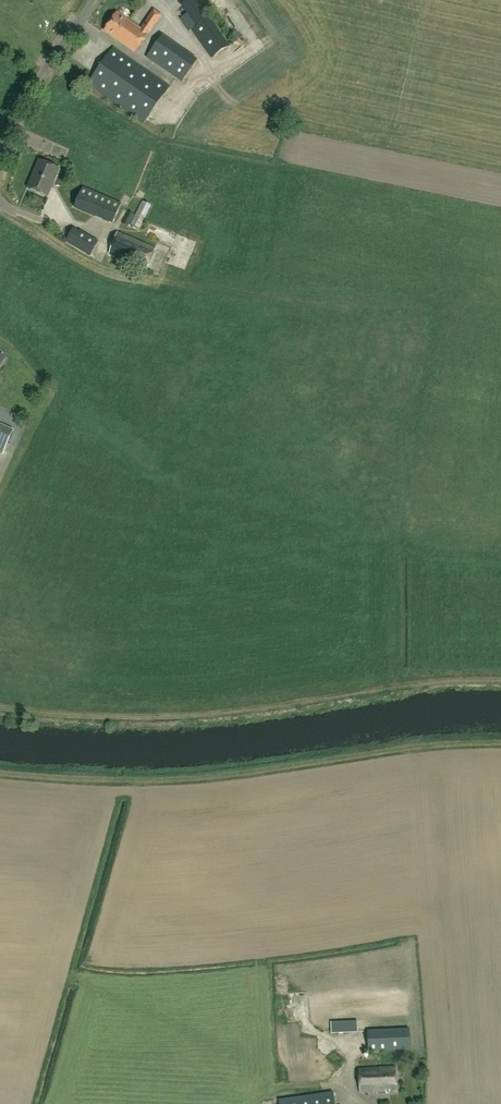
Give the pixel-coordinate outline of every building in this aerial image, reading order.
[(181,5),(187,13),(180,18),(189,31),(192,29),(212,58),(230,45),(210,17),(198,0),(187,0),(181,5)] [(135,52),(162,15),(154,10),(140,29),(117,12),(104,30),(135,52)] [(229,11),(225,13),(230,23),(234,21),(229,11)] [(182,82),(198,60),(163,35),(146,58),(182,82)] [(144,123),(169,87),(113,48),(88,84),(144,123)] [(47,196),(59,169),(40,161),(28,188),(47,196)] [(113,224),(122,203),(83,187),(74,208),(113,224)] [(139,229),(151,205),(142,201),(131,224),(139,229)] [(90,256),(99,242),(80,231),(79,233),(73,230),(67,240),(72,244),(72,245),(90,256)] [(147,270),(156,249),(117,233),(109,254),(147,270)] [(14,430),(0,424),(0,454),(3,455),(14,430)] [(297,1022),(305,1022),(304,993),(295,994),(297,1022)] [(358,1031),(366,1031),(366,1019),(357,1020),(357,1021),(352,1021),(353,1033),(358,1032),(358,1031)] [(368,1052),(410,1050),(409,1028),(368,1030),(368,1052)] [(319,1041),(281,1043),(282,1056),(319,1054),(319,1041)] [(337,1048),(316,1071),(327,1081),(349,1058),(337,1048)] [(360,1093),(397,1091),(395,1067),(358,1069),(360,1093)] [(333,1092),(279,1100),(279,1103),(335,1103),(333,1092)]
